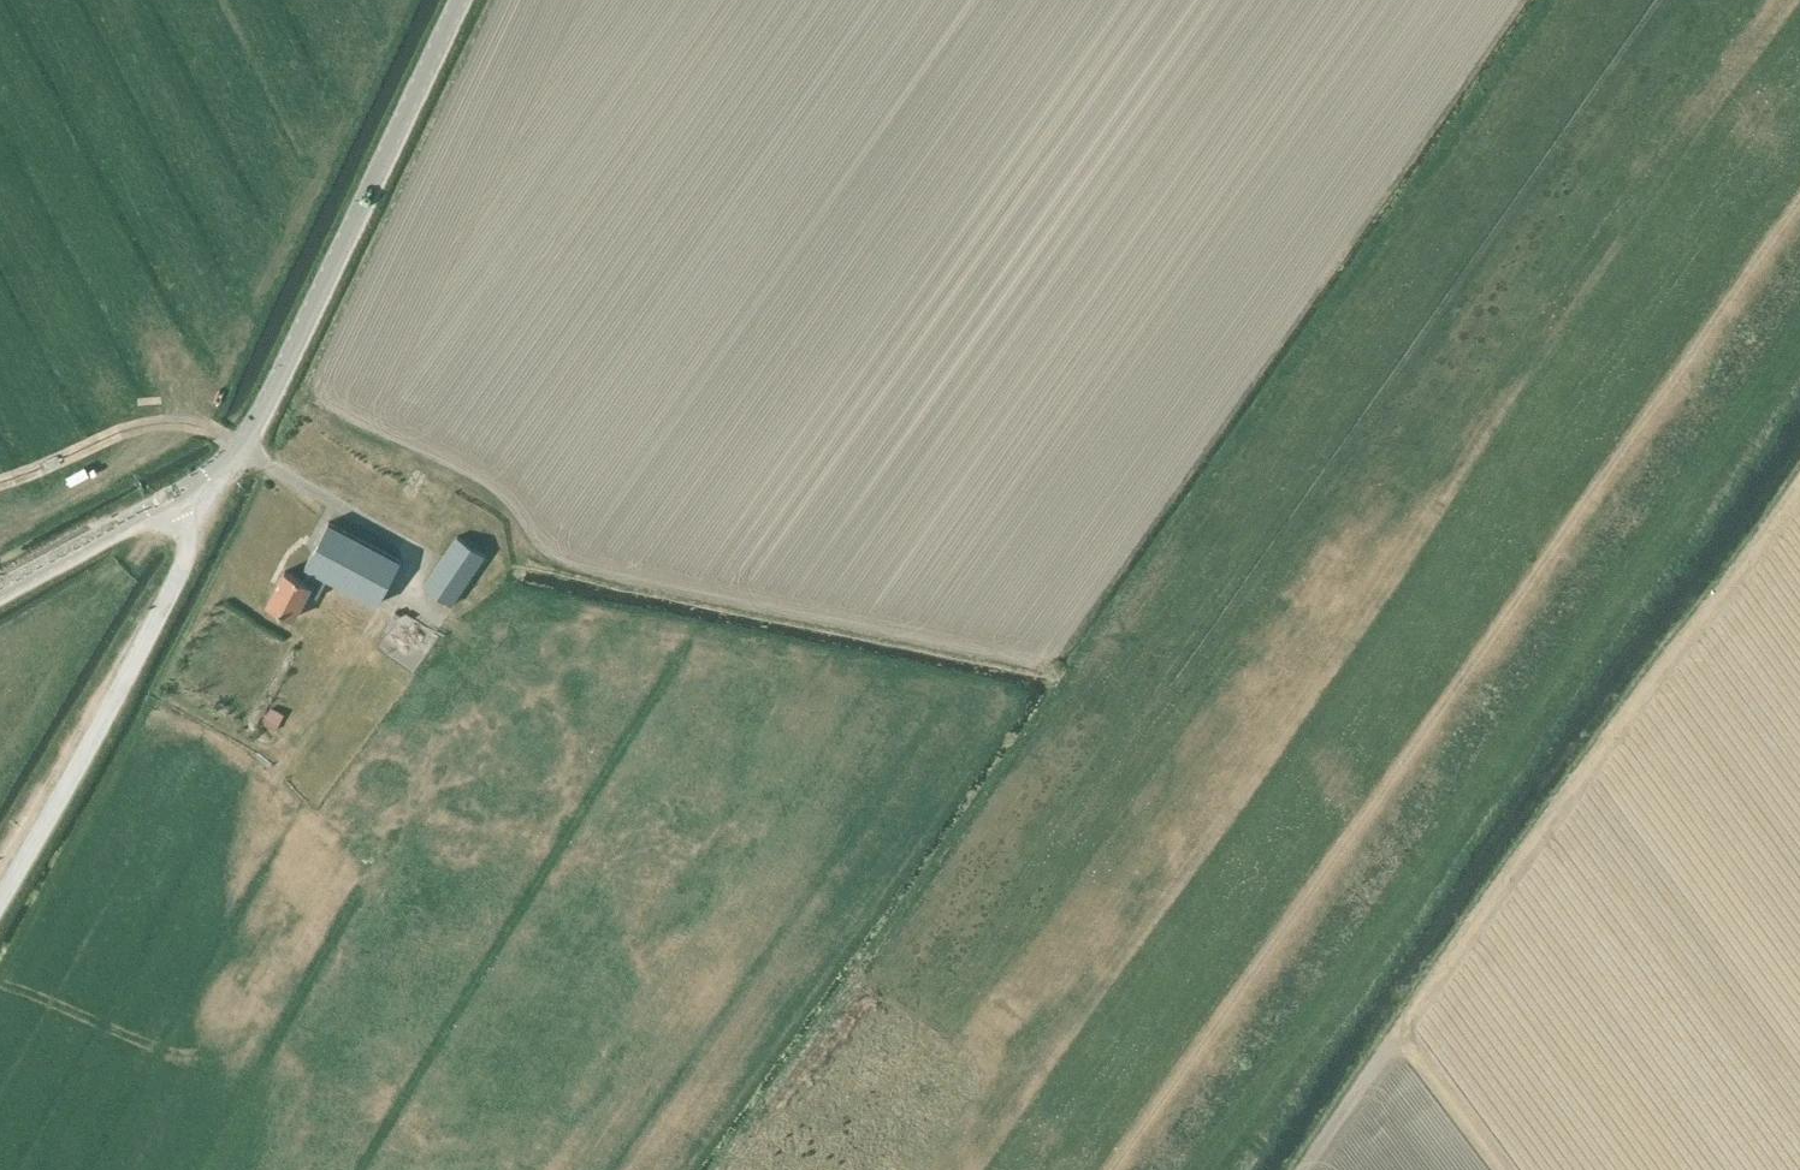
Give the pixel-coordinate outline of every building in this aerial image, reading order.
[(310,568),(328,577),(378,603),(401,558),(329,520),(305,565),(310,568)] [(496,560),(457,534),(423,585),(452,604),(475,569),(485,576),(496,560)] [(318,596),(328,577),(310,568),(304,580),(285,569),(267,603),(295,617),(309,592),(318,596)]
